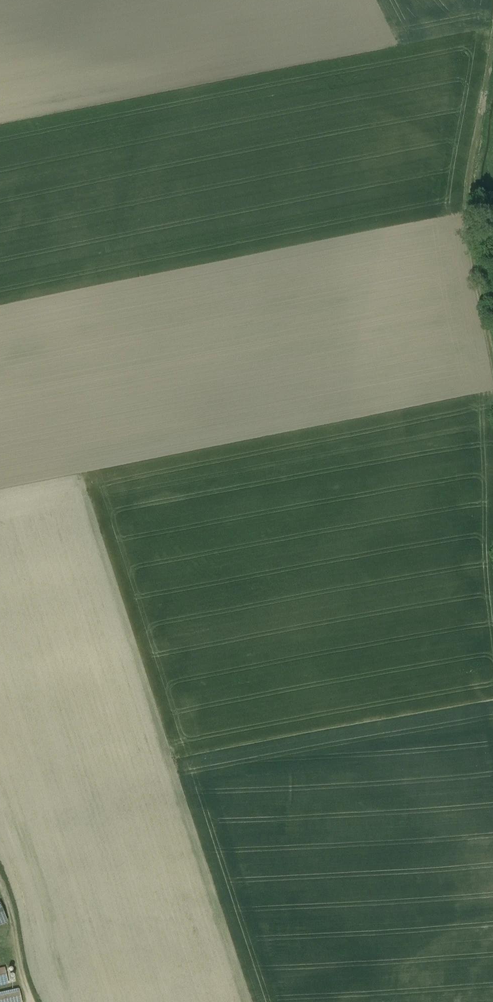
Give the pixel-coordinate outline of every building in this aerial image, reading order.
[(0,994),(0,1001),(21,1001),(19,990),(0,994)]
